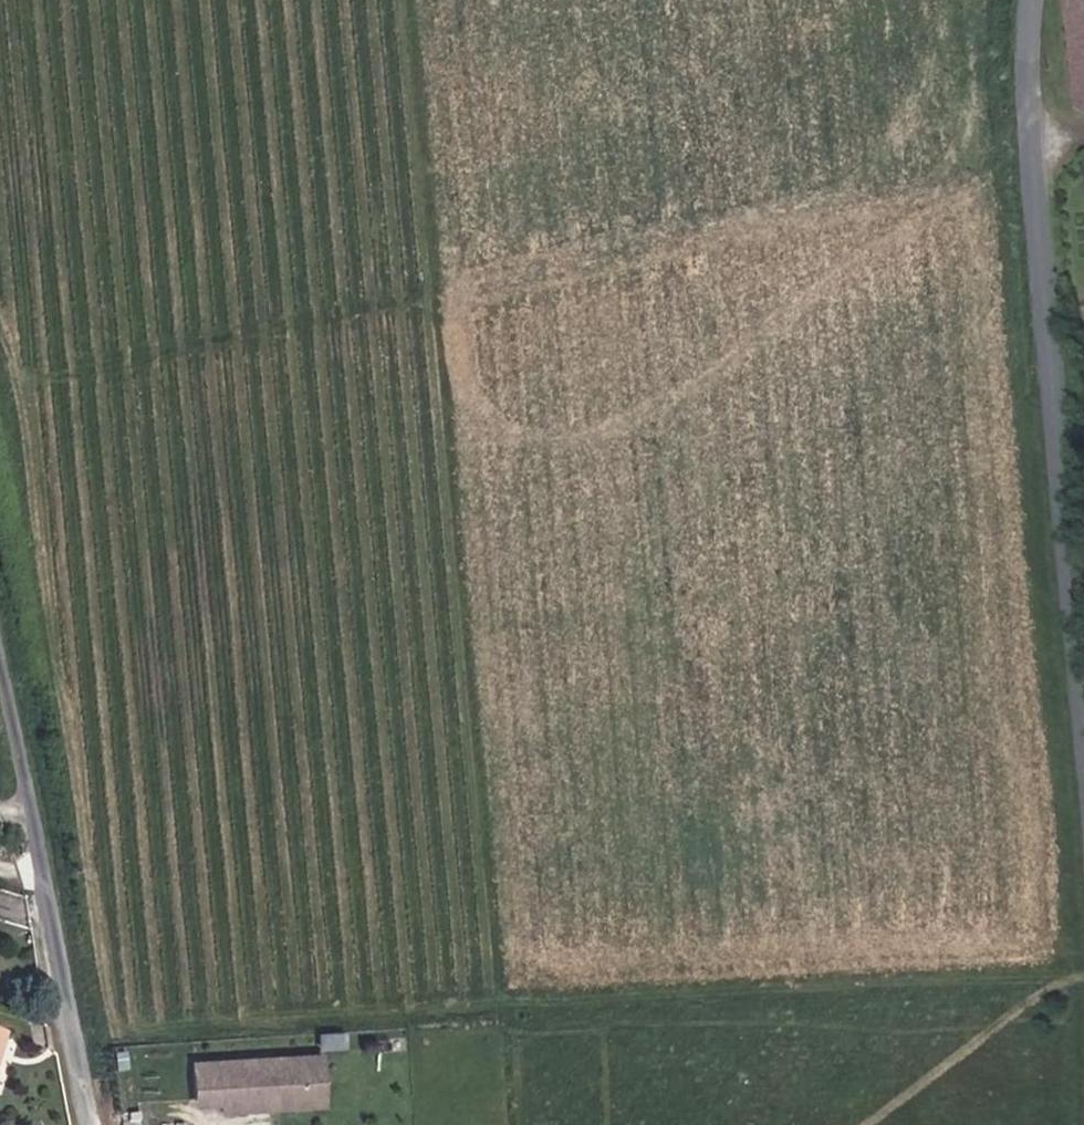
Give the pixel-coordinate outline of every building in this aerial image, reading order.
[(1077,109),(1083,111),(1083,0),(1068,0),(1077,109)] [(316,1106),(310,1055),(292,1057),(298,1108),(316,1106)] [(298,1108),(292,1057),(181,1071),(186,1107),(212,1104),(214,1118),(298,1108)]
